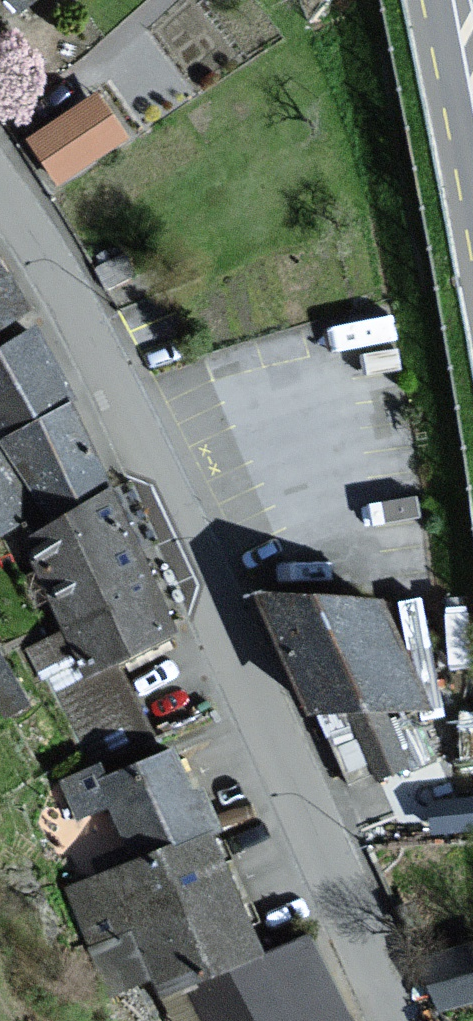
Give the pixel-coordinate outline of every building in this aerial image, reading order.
[(128,135),(101,94),(35,138),(63,179),(128,135)] [(0,251),(0,329),(36,305),(0,251)] [(8,434),(78,398),(43,332),(0,354),(0,418),(8,434)] [(8,434),(28,473),(48,511),(51,518),(121,483),(79,402),(78,398),(8,434)] [(17,527),(21,525),(37,517),(48,511),(28,473),(8,434),(0,438),(0,536),(17,527)] [(192,621),(144,527),(121,483),(51,518),(48,511),(37,517),(21,525),(54,589),(83,645),(96,671),(111,663),(192,621)] [(391,597),(271,591),(324,704),(437,702),(391,597)] [(32,690),(0,632),(0,708),(32,690)] [(115,803),(141,861),(221,826),(231,821),(215,785),(204,791),(183,744),(116,774),(111,761),(68,780),(84,816),(115,803)] [(435,802),(438,828),(472,825),(472,799),(435,802)] [(172,993),(209,977),(212,984),(278,954),(226,836),(221,826),(141,861),(70,892),(114,990),(161,969),(172,993)] [(316,938),(278,954),(212,984),(200,989),(214,1020),(353,1020),(316,938)] [(435,966),(449,1004),(472,996),(472,952),(435,966)]
